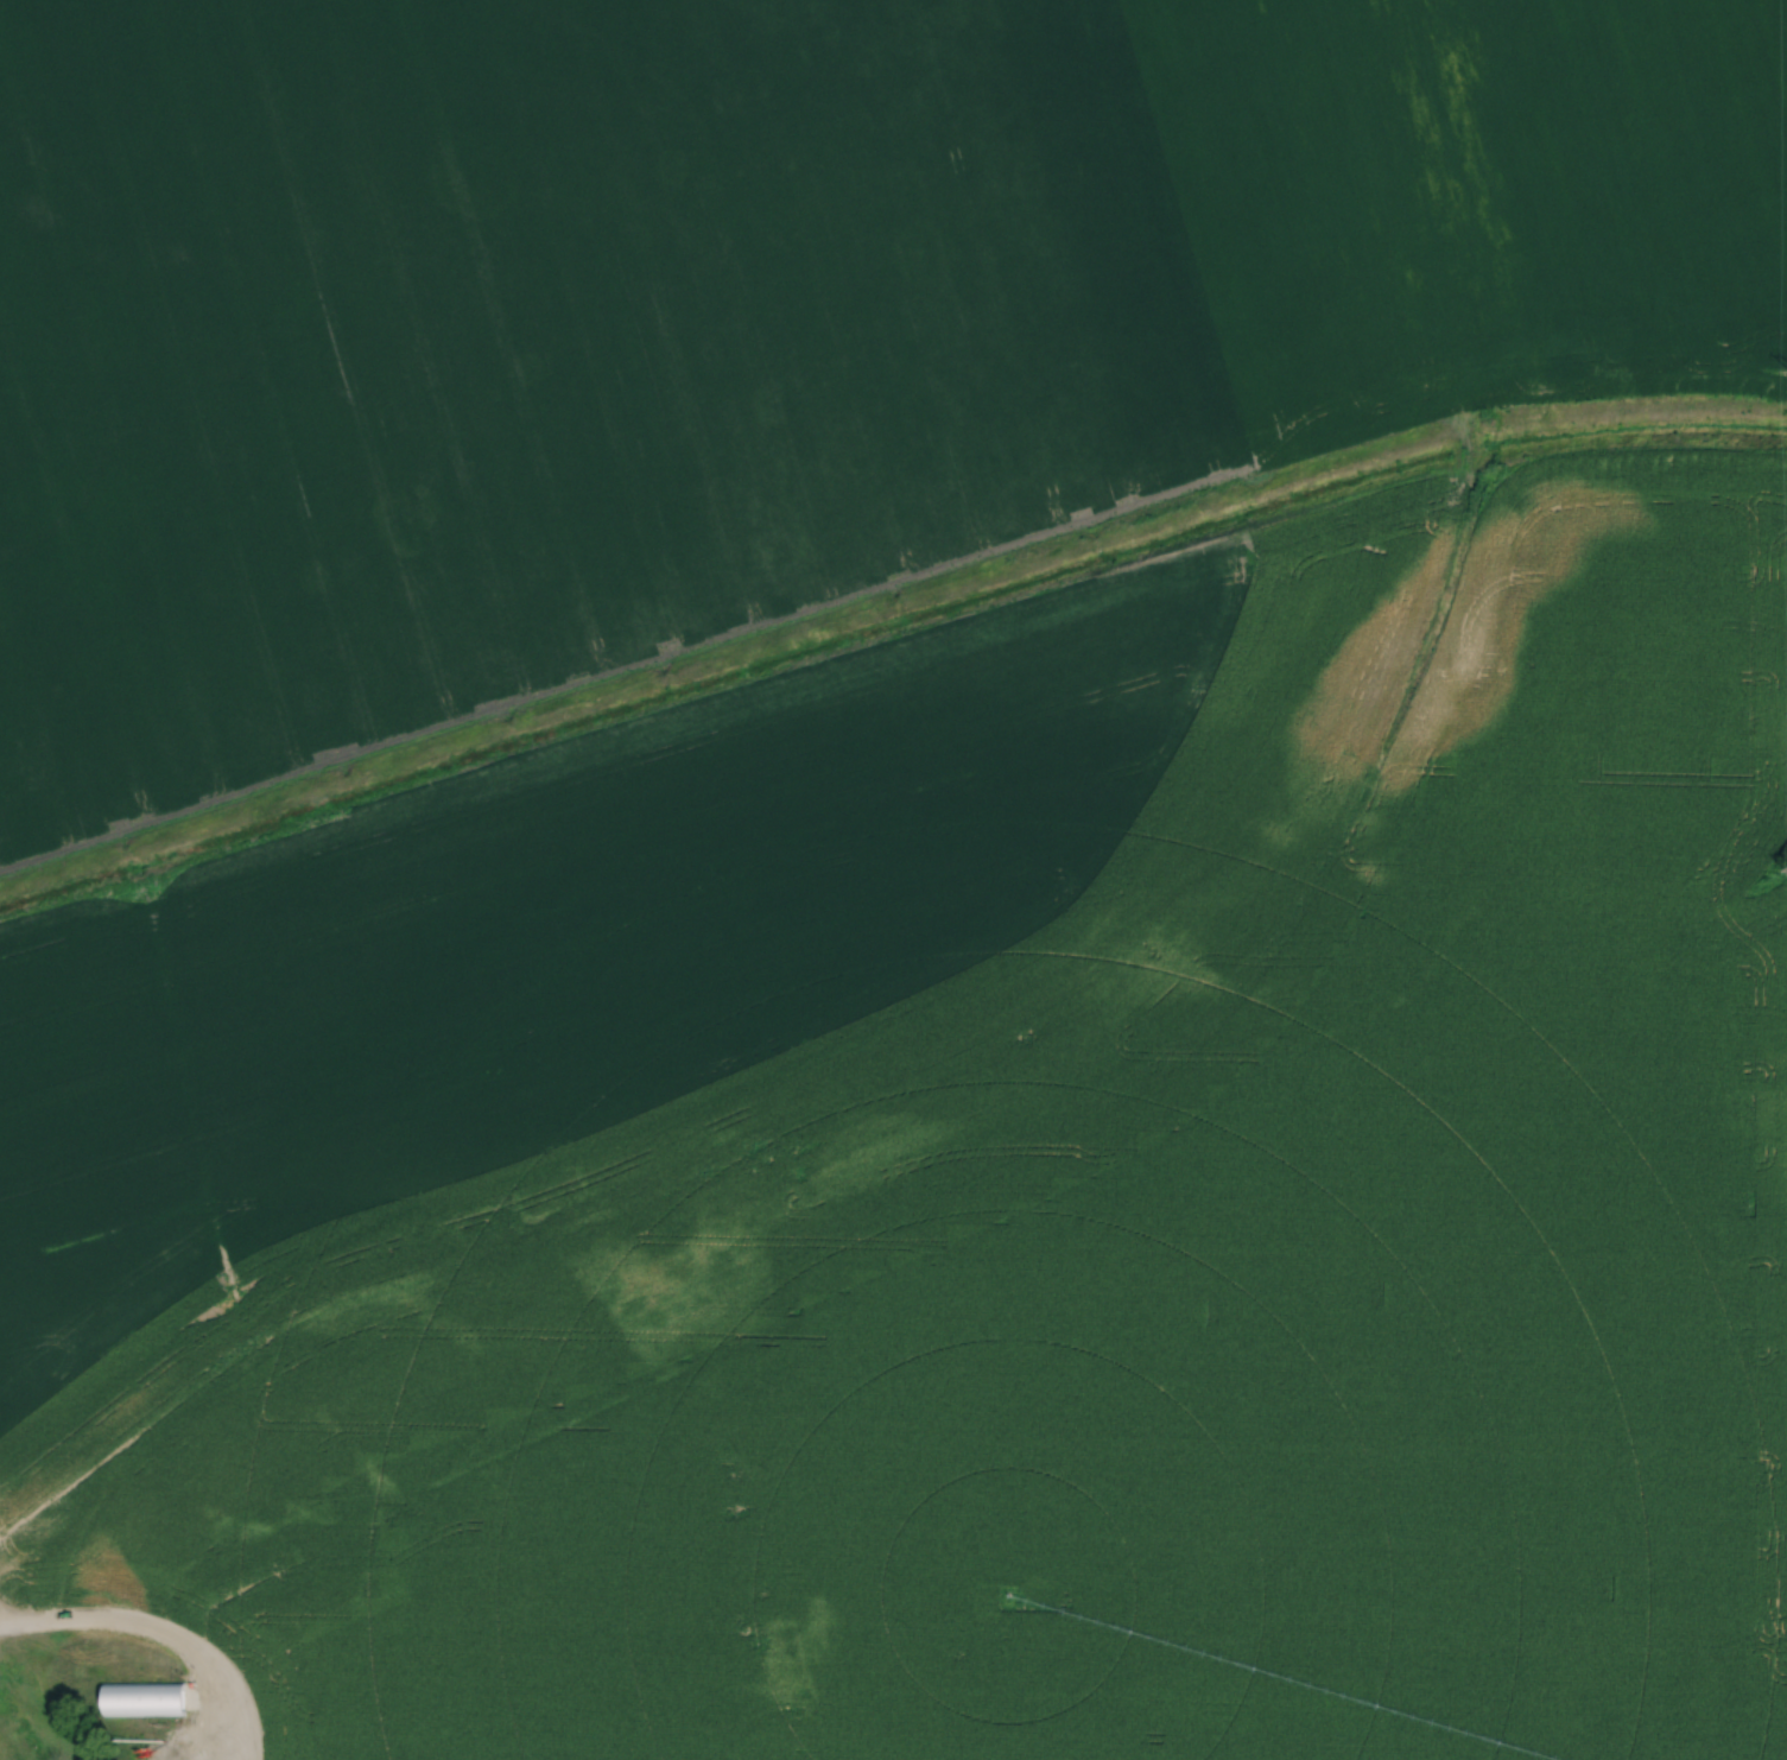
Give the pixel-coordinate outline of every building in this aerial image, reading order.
[(186,1683),(104,1683),(104,1715),(186,1715),(186,1683)]
